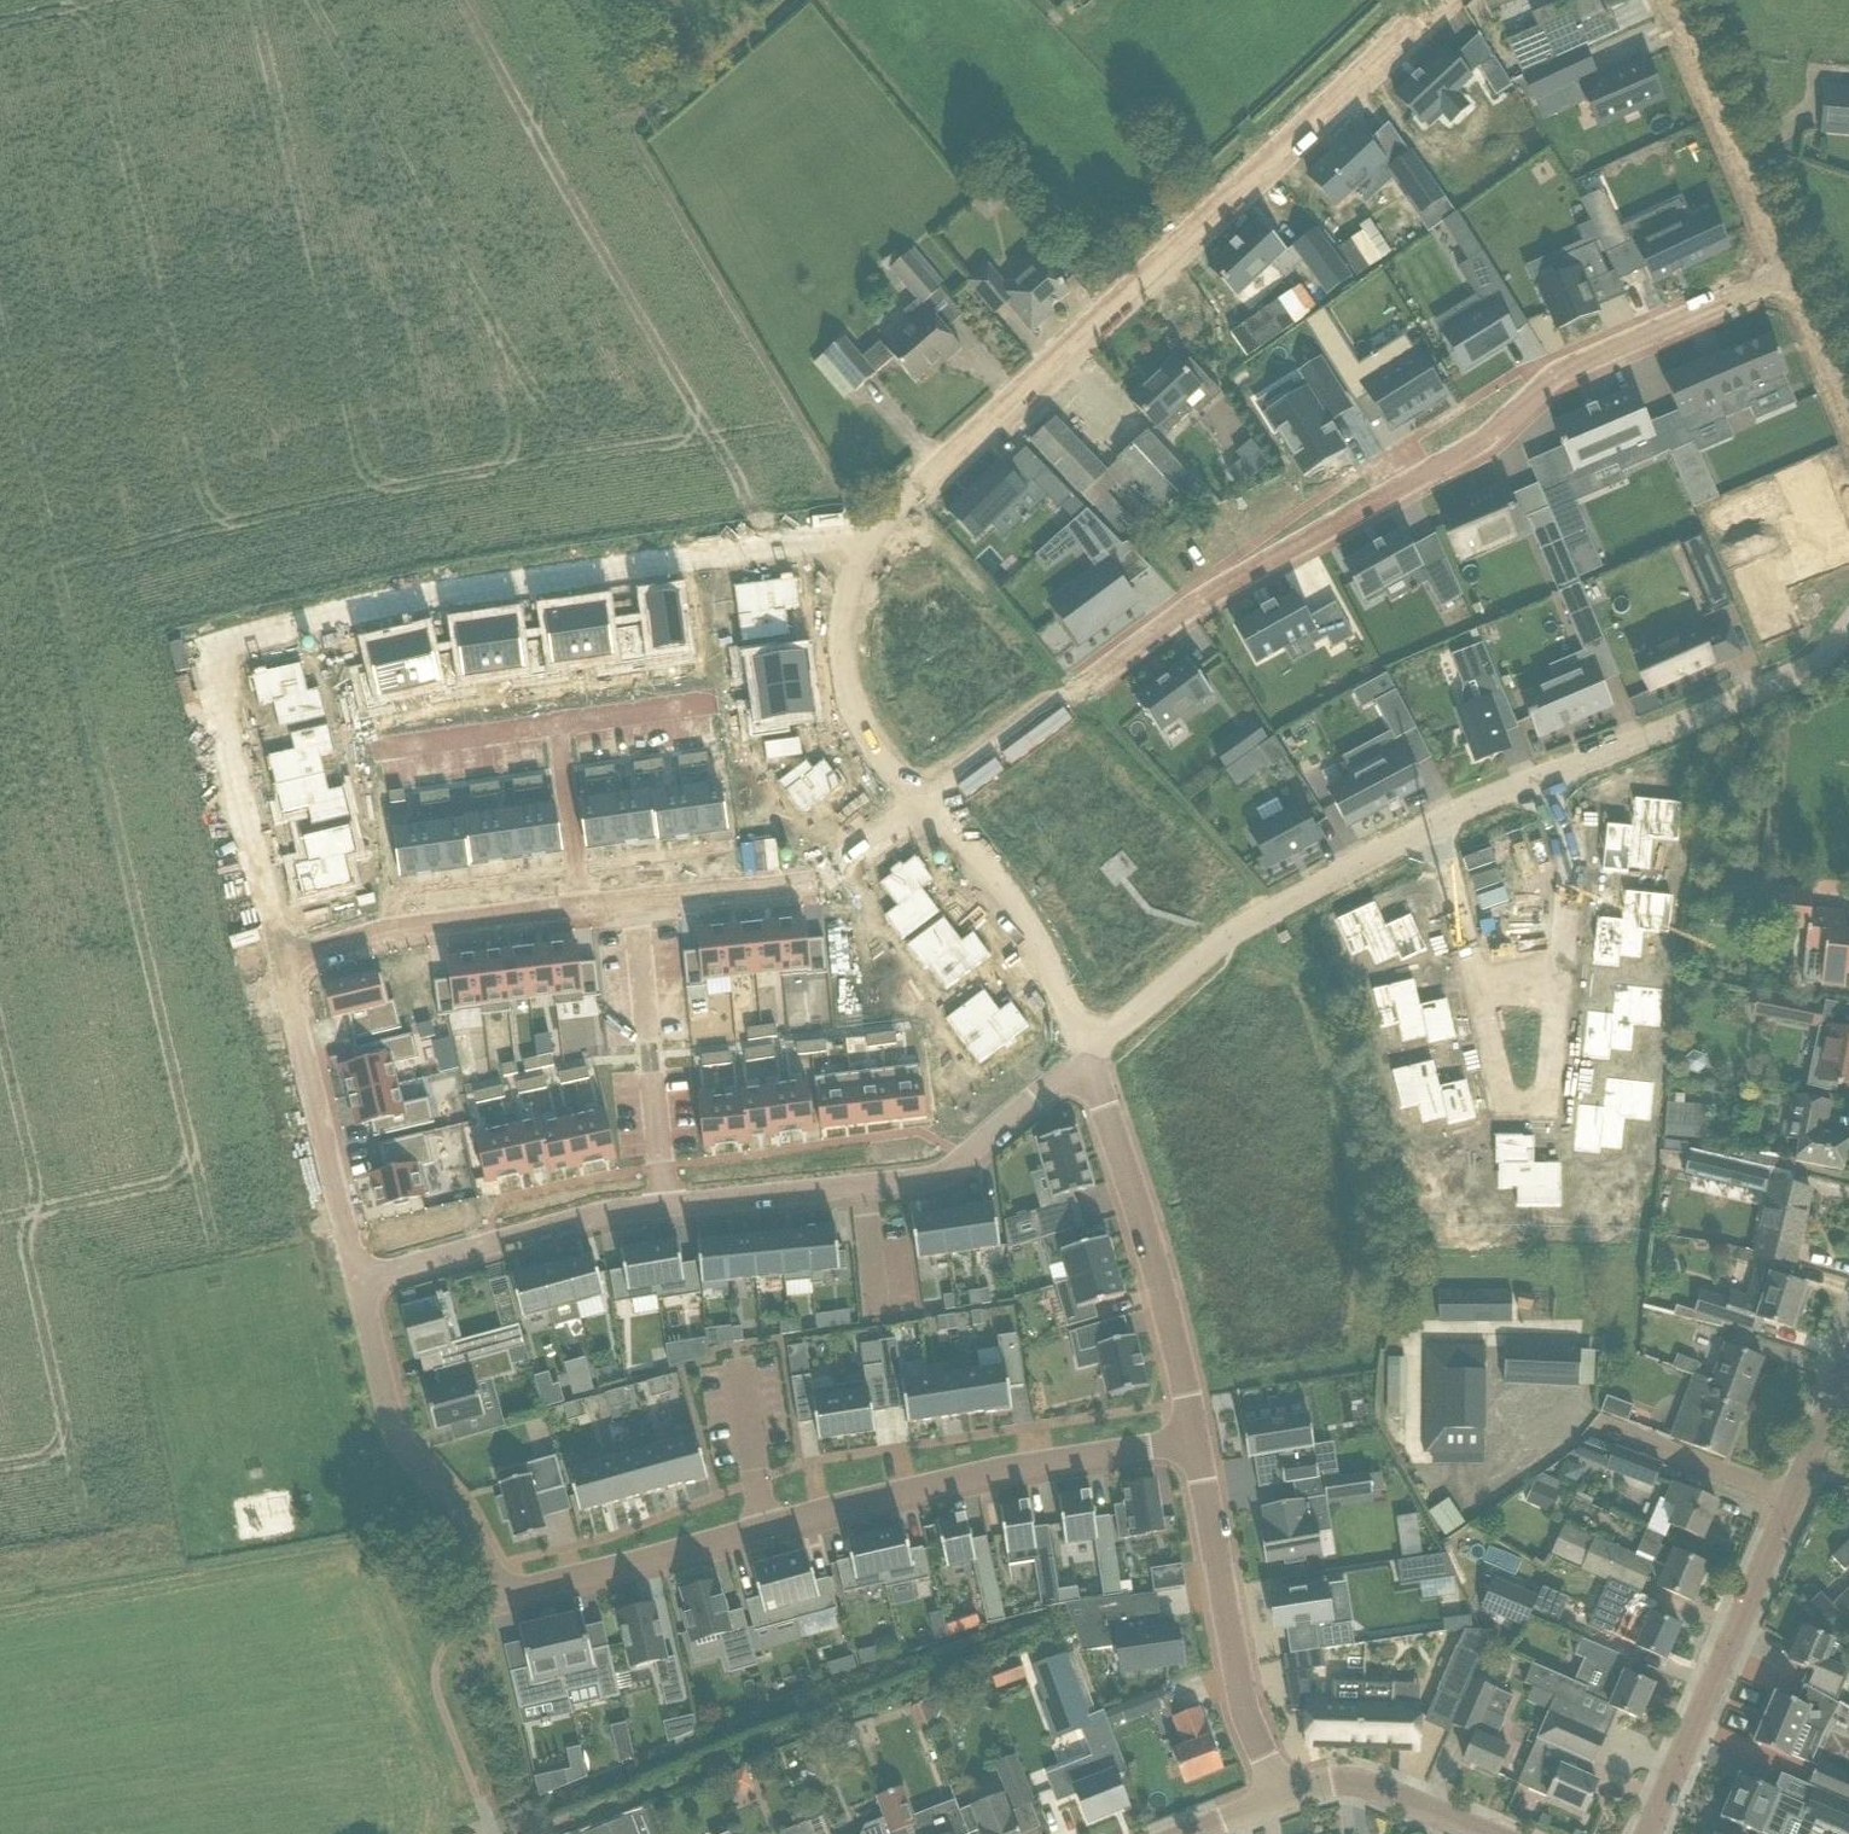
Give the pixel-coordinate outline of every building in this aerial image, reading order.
[(1490,11),(1497,8),(1494,0),(1485,0),(1490,11)] [(1507,40),(1523,76),(1594,43),(1584,19),(1622,3),(1621,0),(1574,0),(1578,10),(1507,40)] [(1584,48),(1523,76),(1534,101),(1595,72),(1584,48)] [(1413,81),(1396,96),(1407,108),(1415,116),(1427,104),(1433,111),(1437,108),(1450,121),(1467,105),(1454,92),(1470,77),(1445,50),(1420,74),(1418,72),(1417,73),(1419,75),(1414,80),(1412,78),(1411,79),(1413,81)] [(1647,59),(1581,87),(1597,126),(1663,97),(1647,59)] [(1848,134),(1848,88),(1825,86),(1821,132),(1848,134)] [(1335,154),(1310,177),(1336,206),(1384,162),(1356,131),(1333,151),(1335,154)] [(1412,155),(1391,170),(1420,211),(1441,196),(1412,155)] [(1602,190),(1580,200),(1606,255),(1607,254),(1628,244),(1602,190)] [(1685,217),(1634,240),(1653,282),(1727,247),(1711,212),(1688,223),(1685,217)] [(1260,226),(1212,270),(1238,299),(1273,267),(1287,282),(1306,264),(1328,295),(1349,280),(1316,232),(1294,248),(1295,249),(1286,255),(1260,226)] [(1558,269),(1532,280),(1543,305),(1546,304),(1554,322),(1591,307),(1580,279),(1602,270),(1589,238),(1551,254),(1558,269)] [(1487,309),(1444,336),(1465,370),(1516,338),(1502,315),(1516,307),(1483,253),(1460,267),(1487,309)] [(909,254),(891,269),(922,305),(940,290),(909,254)] [(988,266),(968,282),(980,295),(990,308),(991,307),(1002,298),(1031,332),(1043,322),(1039,318),(1069,292),(1053,274),(1039,257),(1005,286),(988,266)] [(1278,300),(1230,333),(1247,357),(1295,324),(1278,300)] [(902,335),(886,350),(898,365),(914,383),(940,361),(943,364),(961,349),(945,330),(926,308),(899,331),(902,335)] [(1324,308),(1304,322),(1356,406),(1357,405),(1356,403),(1369,396),(1379,412),(1389,428),(1391,431),(1393,431),(1392,429),(1404,421),(1405,423),(1406,422),(1405,419),(1421,409),(1423,411),(1424,411),(1423,409),(1443,397),(1444,398),(1445,398),(1415,350),(1415,351),(1405,335),(1358,364),(1324,309),(1324,308)] [(1702,361),(1663,377),(1688,435),(1749,409),(1748,405),(1788,387),(1783,375),(1787,373),(1771,334),(1723,354),(1723,355),(1703,363),(1702,361)] [(844,338),(824,355),(855,392),(875,374),(844,338)] [(1173,359),(1130,400),(1146,418),(1165,437),(1194,410),(1185,401),(1209,379),(1189,359),(1181,367),(1173,359)] [(1311,389),(1267,416),(1303,473),(1342,449),(1325,421),(1329,419),(1330,420),(1350,408),(1320,361),(1301,373),(1311,389)] [(1557,422),(1555,423),(1563,442),(1560,444),(1561,448),(1562,448),(1577,482),(1619,465),(1622,472),(1660,456),(1632,390),(1596,406),(1596,404),(1594,405),(1595,406),(1587,409),(1587,408),(1585,409),(1588,415),(1559,427),(1557,422)] [(1056,419),(1031,443),(1048,460),(1082,495),(1106,471),(1072,437),(1056,419)] [(1148,433),(1118,460),(1163,508),(1192,480),(1148,433)] [(1240,450),(1251,462),(1232,478),(1240,488),(1269,463),(1251,441),(1240,450)] [(1693,442),(1668,452),(1693,508),(1718,498),(1693,442)] [(998,461),(949,510),(977,539),(1027,491),(998,461)] [(1792,472),(1798,487),(1797,488),(1831,566),(1848,559),(1848,511),(1832,472),(1823,476),(1817,461),(1792,472)] [(1046,468),(1032,482),(1059,509),(1061,508),(1074,521),(1086,509),(1073,496),(1046,468)] [(1541,488),(1540,489),(1548,508),(1562,541),(1587,530),(1575,503),(1565,479),(1541,489),(1541,488)] [(1470,502),(1443,513),(1461,556),(1522,531),(1504,490),(1472,504),(1470,502)] [(1548,508),(1526,517),(1540,550),(1562,541),(1548,508)] [(1104,581),(1058,614),(1079,641),(1134,600),(1126,588),(1111,569),(1135,551),(1135,550),(1127,543),(1124,544),(1122,546),(1086,509),(1074,521),(1065,529),(1093,566),(1104,581)] [(1374,548),(1346,564),(1354,578),(1352,579),(1367,605),(1386,594),(1382,587),(1419,566),(1400,533),(1381,543),(1380,541),(1379,542),(1380,544),(1375,547),(1374,544),(1372,545),(1374,548)] [(1446,558),(1420,572),(1440,608),(1462,596),(1446,558)] [(1782,559),(1751,572),(1768,611),(1799,597),(1782,559)] [(1716,568),(1693,578),(1708,610),(1731,601),(1716,568)] [(781,580),(734,587),(742,644),(790,637),(786,611),(801,609),(798,593),(802,592),(800,579),(796,580),(796,578),(792,578),(792,576),(791,576),(791,577),(782,578),(782,577),(781,577),(781,580)] [(1260,613),(1238,626),(1258,661),(1281,648),(1278,643),(1293,635),(1297,640),(1304,635),(1310,646),(1325,638),(1331,648),(1352,636),(1333,603),(1306,619),(1292,594),(1273,605),(1270,599),(1268,600),(1269,601),(1259,606),(1258,606),(1257,606),(1260,613)] [(651,625),(624,630),(629,664),(687,655),(678,595),(674,596),(674,595),(673,595),(673,596),(664,597),(664,596),(662,596),(663,597),(647,600),(651,625)] [(590,608),(575,610),(583,661),(608,658),(609,667),(629,664),(624,630),(608,632),(604,606),(602,606),(601,604),(600,604),(600,605),(591,606),(589,606),(590,608)] [(1590,608),(1568,617),(1586,659),(1608,649),(1590,608)] [(551,640),(535,643),(540,677),(559,674),(558,665),(583,661),(575,610),(561,612),(560,610),(559,610),(559,611),(550,612),(550,611),(549,612),(549,614),(547,614),(551,640)] [(501,621),(486,623),(494,674),(509,672),(510,682),(520,681),(525,714),(545,712),(540,677),(535,643),(518,645),(515,619),(513,619),(500,621),(501,621)] [(461,653),(446,656),(453,690),(470,688),(469,678),(494,674),(486,623),(472,625),(471,623),(470,623),(470,624),(461,625),(459,625),(460,627),(458,627),(461,653)] [(1693,634),(1638,659),(1652,690),(1695,671),(1696,675),(1725,662),(1744,654),(1731,626),(1712,634),(1705,638),(1697,642),(1693,634)] [(411,637),(397,641),(409,691),(434,685),(436,694),(453,690),(446,656),(431,659),(425,634),(423,634),(411,637)] [(375,673),(359,676),(368,711),(387,706),(384,697),(409,691),(397,641),(395,641),(394,639),(393,639),(393,640),(384,642),(384,641),(383,642),(384,644),(369,647),(375,673)] [(776,644),(738,650),(742,677),(755,675),(758,691),(809,684),(807,671),(808,671),(805,658),(805,655),(779,659),(776,644)] [(1482,644),(1451,655),(1462,687),(1474,683),(1482,703),(1458,712),(1476,759),(1508,748),(1494,711),(1509,706),(1482,644)] [(1187,659),(1133,698),(1159,733),(1213,694),(1187,659)] [(252,678),(248,679),(251,691),(255,691),(259,706),(273,703),(279,728),(326,717),(319,689),(308,692),(301,663),(266,672),(266,670),(264,670),(265,671),(256,673),(256,672),(254,672),(255,675),(251,676),(252,678)] [(1592,667),(1523,696),(1530,713),(1527,714),(1529,718),(1532,717),(1540,736),(1562,726),(1562,727),(1563,727),(1563,725),(1569,723),(1569,724),(1570,724),(1570,723),(1609,706),(1592,667)] [(1387,674),(1370,683),(1378,700),(1395,690),(1387,674)] [(760,710),(747,712),(751,739),(789,733),(787,718),(813,715),(813,711),(815,711),(814,699),(811,699),(809,684),(758,691),(760,710)] [(1378,700),(1374,702),(1390,732),(1395,740),(1416,729),(1395,690),(1378,700)] [(1255,722),(1241,733),(1253,750),(1268,740),(1255,722)] [(269,760),(267,761),(267,762),(268,762),(270,771),(269,771),(269,772),(272,772),(275,786),(326,774),(321,757),(335,753),(328,725),(290,734),(294,750),(268,756),(269,760)] [(1253,750),(1247,755),(1255,767),(1267,758),(1273,766),(1287,756),(1272,736),(1268,740),(1253,750)] [(800,737),(763,743),(766,761),(803,756),(800,737)] [(1353,778),(1330,790),(1348,825),(1386,804),(1387,805),(1388,805),(1388,804),(1396,799),(1396,800),(1397,800),(1397,799),(1420,786),(1411,768),(1402,752),(1399,745),(1350,771),(1353,778)] [(707,753),(692,756),(694,767),(708,765),(707,753)] [(692,756),(678,758),(680,769),(694,767),(692,756)] [(662,760),(648,762),(650,773),(664,771),(662,760)] [(806,761),(777,783),(802,816),(831,794),(832,796),(833,796),(833,795),(840,789),(841,790),(841,789),(840,787),(843,785),(842,784),(845,781),(837,771),(834,773),(824,760),(813,769),(806,761)] [(648,762),(634,764),(635,776),(650,773),(648,762)] [(614,767),(599,769),(601,780),(615,778),(614,767)] [(599,769),(585,771),(587,783),(601,780),(599,769)] [(275,786),(273,787),(273,788),(274,788),(276,797),(275,797),(276,798),(278,798),(282,815),(308,809),(311,825),(350,816),(343,788),(330,791),(326,774),(275,786)] [(542,777),(527,779),(529,791),(543,789),(542,777)] [(527,779),(513,781),(515,793),(529,791),(527,779)] [(499,784),(484,786),(486,797),(500,795),(499,784)] [(720,784),(698,787),(704,835),(726,832),(720,784)] [(484,786),(470,788),(472,799),(486,797),(484,786)] [(698,787),(675,790),(683,840),(689,839),(689,837),(704,835),(698,787)] [(675,790),(653,793),(659,841),(675,839),(676,841),(683,840),(675,790)] [(404,791),(389,793),(391,804),(405,802),(404,791)] [(448,791),(434,793),(436,804),(450,802),(448,791)] [(648,792),(625,795),(632,845),(639,844),(638,842),(654,839),(648,792)] [(434,793),(420,795),(421,806),(436,804),(434,793)] [(625,795),(603,798),(610,846),(625,844),(625,846),(632,845),(625,795)] [(603,798),(581,801),(588,849),(610,846),(603,798)] [(1606,824),(1601,872),(1628,874),(1629,868),(1649,870),(1652,839),(1678,842),(1682,803),(1634,798),(1631,827),(1606,824)] [(1301,804),(1250,831),(1269,867),(1320,840),(1301,804)] [(554,805),(532,808),(539,858),(545,857),(545,855),(561,853),(554,805)] [(532,808),(510,811),(516,859),(531,857),(532,859),(539,858),(532,808)] [(510,811),(488,814),(494,862),(516,859),(510,811)] [(488,814),(466,817),(473,865),(494,862),(488,814)] [(461,820),(439,824),(446,871),(468,868),(461,820)] [(439,824),(417,827),(424,877),(431,876),(431,874),(446,871),(439,824)] [(298,880),(294,881),(297,894),(301,893),(301,895),(305,895),(306,897),(307,897),(307,896),(315,894),(316,895),(317,894),(316,892),(352,883),(345,855),(356,853),(349,825),(302,836),(308,861),(294,865),(298,880)] [(417,827),(394,830),(401,878),(417,876),(417,878),(424,877),(417,827)] [(891,874),(879,884),(896,906),(883,917),(902,942),(940,913),(923,889),(934,881),(925,868),(925,867),(924,866),(924,867),(918,860),(919,859),(918,858),(918,859),(916,856),(903,866),(900,862),(889,871),(891,874)] [(1596,917),(1592,965),(1619,968),(1620,956),(1640,958),(1643,932),(1669,935),(1673,896),(1624,891),(1621,920),(1596,917)] [(1806,934),(1804,952),(1824,954),(1821,985),(1845,988),(1846,973),(1848,973),(1848,932),(1846,932),(1848,913),(1809,909),(1810,899),(1757,893),(1754,929),(1806,934)] [(1375,901),(1334,920),(1351,957),(1368,949),(1375,966),(1398,955),(1401,963),(1427,951),(1410,914),(1386,925),(1375,901)] [(944,917),(905,947),(924,972),(929,969),(946,991),(992,957),(973,931),(961,940),(944,917)] [(804,920),(777,923),(782,971),(781,971),(781,977),(807,974),(807,976),(827,974),(824,939),(806,940),(804,920)] [(777,923),(751,925),(756,973),(781,971),(782,971),(777,923)] [(751,925),(725,928),(730,976),(756,973),(751,925)] [(700,950),(683,953),(686,988),(707,985),(706,978),(730,976),(725,928),(698,931),(700,950)] [(576,943),(549,947),(555,995),(554,995),(555,1006),(584,1003),(583,998),(600,996),(596,961),(579,963),(576,943)] [(549,947),(523,950),(529,998),(554,995),(555,995),(549,947)] [(523,950),(497,953),(503,1001),(509,1000),(529,998),(523,950)] [(497,953),(471,956),(478,1010),(481,1010),(482,1015),(510,1012),(509,1000),(503,1001),(497,953)] [(451,980),(434,982),(438,1016),(459,1014),(459,1012),(478,1010),(471,956),(449,959),(451,980)] [(345,983),(326,987),(334,1018),(348,1015),(354,1040),(401,1029),(395,1001),(389,1002),(382,974),(358,980),(357,976),(344,979),(345,983)] [(1414,979),(1371,990),(1380,1029),(1398,1025),(1402,1043),(1426,1037),(1428,1044),(1456,1038),(1447,999),(1420,1005),(1414,979)] [(1587,1011),(1582,1058),(1609,1061),(1610,1050),(1631,1052),(1634,1025),(1660,1028),(1664,989),(1615,984),(1612,1013),(1587,1011)] [(984,990),(945,1020),(979,1065),(1004,1047),(1006,1050),(1017,1042),(1015,1039),(1030,1027),(1011,1002),(999,1011),(984,990)] [(1778,1019),(1818,1027),(1822,1008),(1782,1000),(1778,1019)] [(802,1014),(788,1015),(790,1029),(803,1027),(802,1014)] [(431,1022),(417,1025),(420,1039),(435,1036),(431,1022)] [(776,1025),(761,1027),(763,1038),(777,1036),(776,1025)] [(761,1027),(747,1028),(748,1040),(763,1038),(761,1027)] [(1835,1082),(1848,1085),(1848,1032),(1830,1028),(1820,1079),(1835,1082)] [(895,1032),(881,1034),(882,1046),(897,1044),(895,1032)] [(356,1063),(342,1067),(349,1096),(396,1085),(392,1065),(419,1058),(413,1034),(353,1048),(356,1063)] [(881,1034),(867,1036),(868,1047),(882,1046),(881,1034)] [(825,1040),(811,1042),(812,1053),(826,1052),(825,1040)] [(811,1042),(796,1043),(798,1055),(812,1053),(811,1042)] [(773,1046),(759,1047),(760,1059),(775,1057),(773,1046)] [(759,1047),(745,1049),(746,1061),(760,1059),(759,1047)] [(730,1051),(716,1052),(717,1064),(732,1062),(730,1051)] [(716,1052),(701,1054),(703,1065),(717,1064),(716,1052)] [(1693,1052),(1685,1059),(1687,1069),(1697,1072),(1704,1065),(1702,1056),(1693,1052)] [(551,1055),(537,1058),(539,1069),(554,1066),(551,1055)] [(486,1057),(475,1059),(479,1077),(488,1075),(486,1057)] [(537,1058),(523,1061),(525,1072),(539,1069),(537,1058)] [(1433,1060),(1390,1071),(1400,1110),(1418,1106),(1422,1124),(1446,1118),(1448,1126),(1475,1119),(1466,1080),(1440,1086),(1433,1060)] [(1653,1060),(1650,1082),(1654,1082),(1665,1083),(1667,1062),(1653,1060)] [(515,1063),(501,1066),(504,1077),(518,1074),(515,1063)] [(921,1065),(885,1069),(890,1120),(926,1116),(921,1065)] [(587,1068),(573,1071),(575,1082),(589,1079),(587,1068)] [(885,1069),(851,1073),(856,1124),(890,1120),(885,1069)] [(573,1071),(559,1074),(561,1085),(575,1082),(573,1071)] [(851,1073),(815,1077),(820,1128),(856,1124),(851,1073)] [(545,1077),(530,1080),(533,1091),(547,1088),(545,1077)] [(1578,1104),(1573,1152),(1600,1154),(1601,1143),(1622,1145),(1624,1119),(1650,1121),(1654,1082),(1650,1082),(1605,1077),(1603,1106),(1578,1104)] [(530,1080),(516,1083),(519,1095),(533,1091),(530,1080)] [(808,1082),(785,1085),(790,1133),(813,1130),(808,1082)] [(396,1085),(349,1096),(357,1125),(371,1122),(374,1137),(434,1123),(428,1098),(401,1105),(396,1085)] [(785,1085),(763,1087),(769,1135),(790,1133),(785,1085)] [(502,1087),(488,1090),(490,1101),(505,1098),(502,1087)] [(763,1087),(741,1090),(741,1095),(743,1094),(747,1138),(748,1138),(769,1135),(763,1087)] [(488,1090),(474,1093),(476,1104),(490,1101),(488,1090)] [(741,1095),(721,1097),(726,1145),(749,1142),(748,1138),(747,1138),(743,1094),(741,1095)] [(1795,1162),(1819,1166),(1842,1171),(1848,1138),(1825,1133),(1831,1102),(1794,1095),(1785,1138),(1799,1141),(1795,1162)] [(721,1097),(698,1099),(703,1147),(726,1145),(721,1097)] [(1665,1132),(1706,1137),(1710,1108),(1668,1103),(1665,1132)] [(605,1111),(583,1116),(593,1163),(616,1159),(605,1111)] [(583,1116),(562,1121),(572,1168),(593,1163),(583,1116)] [(541,1121),(518,1126),(529,1173),(549,1168),(550,1168),(540,1126),(542,1125),(541,1121)] [(542,1125),(540,1126),(550,1168),(549,1168),(550,1173),(572,1168),(562,1121),(542,1125)] [(461,1125),(445,1128),(447,1137),(463,1134),(461,1125)] [(518,1126),(497,1130),(508,1178),(529,1173),(518,1126)] [(1056,1207),(1034,1213),(1041,1239),(1072,1230),(1083,1227),(1076,1201),(1075,1202),(1073,1195),(1093,1188),(1076,1128),(1036,1140),(1053,1200),(1054,1200),(1056,1207)] [(497,1130),(475,1135),(485,1183),(508,1178),(497,1130)] [(385,1173),(371,1176),(379,1206),(394,1203),(395,1207),(409,1204),(408,1199),(429,1194),(422,1166),(433,1164),(426,1133),(379,1144),(385,1173)] [(1534,1136),(1494,1137),(1494,1165),(1497,1165),(1497,1190),(1516,1190),(1516,1208),(1561,1207),(1561,1163),(1534,1163),(1534,1136)] [(1690,1150),(1684,1174),(1768,1194),(1754,1256),(1795,1264),(1812,1192),(1791,1187),(1794,1174),(1769,1168),(1768,1168),(1690,1150)] [(1000,1247),(993,1203),(967,1207),(967,1210),(968,1210),(974,1251),(1000,1247)] [(946,1255),(974,1251),(968,1210),(967,1210),(941,1214),(946,1255)] [(917,1259),(946,1255),(941,1214),(911,1218),(917,1259)] [(811,1280),(810,1280),(811,1285),(823,1284),(822,1272),(847,1270),(845,1252),(838,1253),(836,1226),(806,1229),(806,1231),(807,1231),(811,1280)] [(1072,1230),(1041,1239),(1050,1267),(1063,1263),(1068,1281),(1069,1282),(1116,1269),(1107,1238),(1077,1247),(1072,1230)] [(807,1231),(806,1231),(781,1234),(784,1275),(784,1283),(810,1280),(811,1280),(807,1231)] [(784,1275),(781,1234),(752,1236),(756,1278),(784,1275)] [(756,1278),(752,1236),(723,1239),(727,1280),(756,1278)] [(727,1280),(723,1239),(697,1241),(701,1283),(727,1280)] [(677,1241),(649,1246),(658,1301),(701,1294),(696,1262),(682,1265),(677,1241)] [(624,1270),(610,1272),(615,1303),(656,1296),(657,1301),(658,1301),(649,1246),(621,1251),(624,1270)] [(593,1256),(565,1263),(576,1303),(581,1319),(581,1320),(604,1313),(600,1297),(604,1295),(593,1256)] [(540,1270),(539,1271),(550,1311),(555,1326),(581,1319),(576,1303),(565,1263),(540,1270)] [(539,1268),(510,1276),(522,1318),(550,1311),(539,1271),(540,1270),(539,1268)] [(1068,1281),(1055,1285),(1055,1286),(1067,1327),(1098,1318),(1094,1305),(1124,1296),(1116,1269),(1069,1282),(1068,1281)] [(1791,1329),(1800,1303),(1804,1305),(1809,1291),(1804,1290),(1805,1286),(1782,1279),(1770,1275),(1761,1303),(1732,1293),(1730,1299),(1701,1291),(1694,1312),(1758,1332),(1762,1320),(1791,1329)] [(980,1290),(982,1304),(991,1303),(989,1289),(980,1290)] [(970,1292),(972,1306),(982,1304),(980,1290),(970,1292)] [(1439,1291),(1439,1324),(1510,1324),(1510,1291),(1439,1291)] [(420,1359),(439,1354),(443,1369),(508,1350),(508,1351),(525,1346),(519,1324),(463,1340),(462,1340),(450,1344),(442,1317),(455,1314),(449,1293),(442,1295),(442,1292),(436,1294),(437,1296),(400,1307),(416,1360),(420,1359)] [(1520,1294),(1517,1306),(1531,1308),(1534,1296),(1520,1294)] [(943,1296),(945,1310),(955,1309),(953,1295),(943,1296)] [(973,1326),(982,1325),(980,1311),(971,1312),(973,1326)] [(815,1316),(817,1330),(831,1328),(829,1314),(815,1316)] [(946,1316),(949,1330),(958,1328),(956,1314),(946,1316)] [(937,1317),(939,1331),(949,1330),(946,1316),(937,1317)] [(789,1320),(791,1334),(800,1332),(798,1318),(789,1320)] [(791,1334),(789,1320),(780,1321),(782,1335),(791,1334)] [(910,1322),(912,1336),(922,1334),(919,1320),(910,1322)] [(1104,1323),(1074,1331),(1075,1333),(1075,1334),(1079,1352),(1098,1348),(1102,1364),(1108,1396),(1146,1388),(1134,1337),(1111,1340),(1104,1324),(1104,1323)] [(741,1327),(732,1328),(734,1342),(743,1341),(741,1327)] [(731,1328),(716,1330),(718,1344),(733,1342),(731,1328)] [(1024,1386),(1016,1334),(997,1337),(1002,1367),(979,1370),(985,1411),(985,1412),(985,1414),(1012,1410),(1009,1388),(1024,1386)] [(896,1339),(879,1341),(882,1364),(884,1379),(902,1376),(896,1339)] [(1505,1382),(1578,1386),(1580,1347),(1507,1343),(1505,1382)] [(687,1362),(684,1344),(667,1349),(670,1367),(687,1362)] [(805,1344),(787,1347),(789,1362),(807,1359),(805,1344)] [(1670,1438),(1725,1459),(1763,1358),(1725,1344),(1712,1378),(1695,1372),(1670,1438)] [(1434,1463),(1483,1464),(1484,1347),(1425,1347),(1425,1454),(1434,1454),(1434,1463)] [(443,1369),(434,1371),(439,1388),(425,1392),(436,1431),(486,1417),(477,1386),(515,1375),(508,1351),(508,1350),(443,1369)] [(866,1382),(839,1386),(847,1436),(875,1432),(872,1413),(889,1410),(884,1379),(882,1364),(863,1367),(866,1382)] [(616,1370),(596,1375),(599,1388),(620,1383),(616,1370)] [(985,1412),(985,1411),(979,1370),(954,1374),(960,1415),(985,1412)] [(934,1419),(960,1415),(954,1374),(928,1378),(934,1419)] [(810,1375),(791,1378),(798,1424),(815,1421),(818,1441),(847,1436),(839,1386),(813,1390),(810,1375)] [(583,1376),(568,1379),(573,1396),(574,1396),(587,1392),(583,1376)] [(656,1379),(661,1395),(670,1392),(665,1377),(656,1379)] [(907,1423),(934,1419),(928,1378),(901,1382),(907,1423)] [(647,1382),(651,1398),(661,1395),(656,1379),(647,1382)] [(558,1387),(538,1392),(543,1409),(562,1404),(558,1387)] [(624,1388),(614,1391),(619,1407),(628,1404),(624,1388)] [(614,1391),(605,1394),(609,1409),(619,1407),(614,1391)] [(1600,1411),(1627,1421),(1633,1406),(1606,1396),(1600,1411)] [(581,1400),(572,1403),(577,1419),(586,1416),(581,1400)] [(572,1403),(563,1405),(567,1421),(577,1419),(572,1403)] [(1278,1455),(1282,1485),(1318,1480),(1308,1414),(1242,1424),(1247,1459),(1278,1455)] [(708,1479),(696,1435),(674,1441),(685,1483),(684,1483),(685,1486),(708,1479)] [(1607,1470),(1653,1487),(1661,1464),(1592,1438),(1580,1447),(1612,1458),(1607,1470)] [(685,1483),(674,1441),(653,1447),(664,1488),(684,1483),(685,1483)] [(664,1488),(653,1447),(632,1453),(643,1494),(664,1488)] [(643,1494),(632,1453),(611,1459),(622,1500),(643,1494)] [(504,1498),(498,1499),(504,1521),(510,1519),(516,1540),(546,1532),(536,1496),(565,1488),(556,1456),(525,1464),(528,1476),(500,1484),(504,1498)] [(622,1500),(611,1459),(590,1465),(601,1506),(622,1500)] [(601,1506),(590,1465),(567,1471),(579,1512),(601,1506)] [(1323,1480),(1327,1501),(1372,1494),(1369,1473),(1323,1480)] [(1126,1504),(1114,1506),(1119,1540),(1150,1535),(1150,1534),(1163,1532),(1160,1516),(1161,1516),(1159,1502),(1158,1502),(1155,1482),(1123,1486),(1126,1504)] [(1534,1482),(1526,1501),(1544,1509),(1552,1490),(1534,1482)] [(1660,1499),(1648,1528),(1665,1535),(1669,1525),(1702,1539),(1717,1503),(1674,1485),(1667,1502),(1660,1499)] [(1095,1519),(1090,1492),(1058,1497),(1065,1545),(1094,1540),(1104,1598),(1122,1595),(1109,1516),(1095,1519)] [(1461,1522),(1444,1497),(1425,1511),(1442,1535),(1461,1522)] [(1266,1532),(1260,1533),(1266,1564),(1284,1560),(1285,1565),(1305,1561),(1304,1557),(1323,1553),(1319,1532),(1315,1533),(1308,1499),(1262,1507),(1266,1532)] [(1033,1529),(1029,1502),(999,1507),(1008,1566),(1034,1562),(1041,1609),(1060,1606),(1058,1591),(1048,1527),(1033,1529)] [(965,1514),(936,1521),(946,1567),(972,1561),(987,1624),(1005,1620),(986,1537),(972,1540),(965,1514)] [(1415,1514),(1397,1517),(1403,1556),(1421,1554),(1415,1514)] [(903,1527),(875,1534),(887,1588),(930,1579),(923,1547),(909,1551),(903,1527)] [(1627,1588),(1627,1589),(1638,1594),(1651,1564),(1564,1527),(1552,1555),(1556,1556),(1556,1558),(1627,1588)] [(1665,1535),(1648,1528),(1638,1552),(1653,1559),(1654,1563),(1668,1568),(1661,1587),(1668,1591),(1690,1601),(1706,1565),(1660,1546),(1665,1535)] [(850,1559),(836,1562),(844,1594),(883,1584),(884,1589),(887,1588),(875,1534),(846,1541),(850,1559)] [(1844,1570),(1848,1566),(1848,1541),(1832,1557),(1844,1570)] [(1451,1549),(1448,1542),(1441,1545),(1445,1552),(1451,1549)] [(779,1560),(796,1620),(837,1609),(829,1578),(815,1582),(806,1552),(779,1560)] [(1444,1554),(1397,1561),(1401,1585),(1455,1577),(1444,1554)] [(779,1560),(751,1568),(759,1597),(746,1601),(754,1632),(796,1620),(779,1560)] [(1182,1564),(1150,1569),(1153,1591),(1186,1587),(1182,1564)] [(1525,1627),(1538,1598),(1493,1578),(1480,1608),(1525,1627)] [(719,1635),(729,1673),(758,1665),(742,1609),(726,1614),(717,1581),(700,1586),(699,1582),(684,1586),(685,1590),(681,1591),(686,1611),(683,1612),(691,1643),(719,1635)] [(1326,1586),(1271,1594),(1276,1628),(1314,1622),(1318,1650),(1354,1645),(1350,1623),(1332,1626),(1326,1586)] [(1058,1591),(1060,1605),(1080,1602),(1077,1587),(1058,1591)] [(1658,1602),(1638,1594),(1627,1589),(1621,1602),(1633,1607),(1626,1622),(1645,1630),(1637,1647),(1665,1659),(1679,1626),(1652,1614),(1658,1602)] [(1129,1596),(1065,1605),(1082,1652),(1119,1647),(1123,1673),(1182,1665),(1176,1626),(1155,1629),(1153,1619),(1133,1622),(1129,1596)] [(1810,1612),(1826,1630),(1829,1633),(1844,1619),(1826,1598),(1810,1612)] [(666,1705),(685,1701),(674,1657),(666,1659),(661,1636),(662,1636),(659,1624),(658,1624),(654,1604),(632,1609),(632,1608),(615,1611),(619,1628),(622,1628),(631,1669),(659,1662),(663,1684),(661,1684),(666,1705)] [(582,1613),(550,1621),(567,1694),(597,1687),(600,1701),(620,1696),(608,1647),(591,1651),(582,1613)] [(1470,1616),(1443,1619),(1444,1631),(1472,1627),(1470,1616)] [(945,1634),(974,1625),(971,1617),(943,1626),(945,1634)] [(567,1694),(550,1621),(519,1628),(528,1668),(510,1673),(519,1710),(568,1698),(567,1694)] [(1803,1627),(1789,1661),(1811,1671),(1817,1673),(1815,1677),(1836,1687),(1842,1673),(1823,1665),(1834,1641),(1826,1637),(1803,1627)] [(1345,1676),(1410,1666),(1405,1638),(1341,1648),(1345,1676)] [(1581,1639),(1575,1655),(1604,1668),(1591,1698),(1617,1710),(1639,1719),(1641,1715),(1645,1714),(1648,1706),(1646,1702),(1654,1686),(1625,1673),(1631,1660),(1581,1639)] [(1457,1646),(1437,1691),(1462,1702),(1472,1678),(1481,1657),(1457,1646)] [(862,1667),(880,1661),(877,1647),(858,1651),(862,1667)] [(1055,1659),(1033,1667),(1046,1702),(1041,1704),(1048,1723),(1076,1713),(1092,1756),(1046,1774),(1057,1801),(1077,1793),(1089,1822),(1127,1807),(1118,1784),(1115,1777),(1127,1772),(1117,1747),(1104,1711),(1089,1717),(1066,1655),(1055,1659)] [(857,1671),(853,1657),(841,1661),(845,1674),(857,1671)] [(1026,1677),(1020,1659),(989,1670),(996,1688),(1026,1677)] [(1534,1663),(1526,1683),(1554,1695),(1535,1738),(1567,1752),(1580,1723),(1586,1710),(1580,1707),(1585,1696),(1588,1687),(1575,1681),(1534,1663)] [(1311,1670),(1285,1674),(1292,1711),(1305,1712),(1305,1746),(1362,1748),(1364,1683),(1334,1682),(1333,1702),(1310,1702),(1311,1670)] [(1487,1710),(1496,1689),(1472,1678),(1462,1702),(1452,1725),(1475,1735),(1464,1761),(1497,1775),(1508,1749),(1494,1743),(1505,1718),(1487,1710)] [(1364,1683),(1362,1748),(1419,1749),(1420,1706),(1418,1706),(1392,1705),(1392,1683),(1364,1683)] [(1754,1743),(1789,1758),(1803,1725),(1811,1728),(1815,1720),(1828,1725),(1839,1704),(1804,1685),(1795,1702),(1775,1694),(1754,1743)] [(1155,1693),(1121,1707),(1126,1720),(1160,1706),(1155,1693)] [(1171,1751),(1184,1784),(1223,1769),(1210,1736),(1209,1737),(1198,1708),(1172,1718),(1183,1747),(1171,1751)] [(687,1714),(657,1722),(662,1738),(692,1729),(687,1714)] [(621,1722),(607,1725),(615,1761),(629,1758),(621,1722)] [(1567,1752),(1535,1738),(1525,1761),(1517,1781),(1516,1783),(1533,1791),(1534,1790),(1532,1789),(1537,1778),(1553,1785),(1548,1797),(1584,1813),(1597,1782),(1561,1766),(1567,1752)] [(576,1746),(561,1749),(565,1767),(527,1775),(530,1792),(583,1781),(576,1746)] [(996,1764),(1014,1809),(1032,1802),(1014,1757),(996,1764)] [(1848,1799),(1848,1777),(1817,1764),(1810,1782),(1848,1799)] [(720,1777),(725,1795),(749,1789),(744,1771),(720,1777)] [(1814,1788),(1806,1806),(1777,1793),(1777,1792),(1740,1776),(1737,1782),(1740,1784),(1736,1793),(1733,1792),(1722,1818),(1759,1833),(1760,1833),(1763,1833),(1781,1833),(1788,1817),(1801,1823),(1804,1815),(1848,1833),(1848,1803),(1814,1788)] [(902,1787),(875,1797),(883,1817),(890,1833),(909,1833),(904,1820),(913,1816),(902,1787)] [(964,1825),(968,1833),(970,1833),(978,1831),(979,1833),(1020,1833),(1013,1816),(1011,1817),(1002,1794),(959,1811),(964,1825)] [(964,1825),(959,1811),(929,1823),(927,1818),(910,1825),(914,1833),(968,1833),(964,1825)] [(805,1823),(810,1833),(831,1833),(824,1816),(805,1823)] [(883,1817),(866,1823),(861,1833),(890,1833),(883,1817)] [(591,1833),(635,1833),(629,1819),(591,1833)] [(783,1832),(783,1833),(810,1833),(805,1823),(804,1824),(783,1832)]
